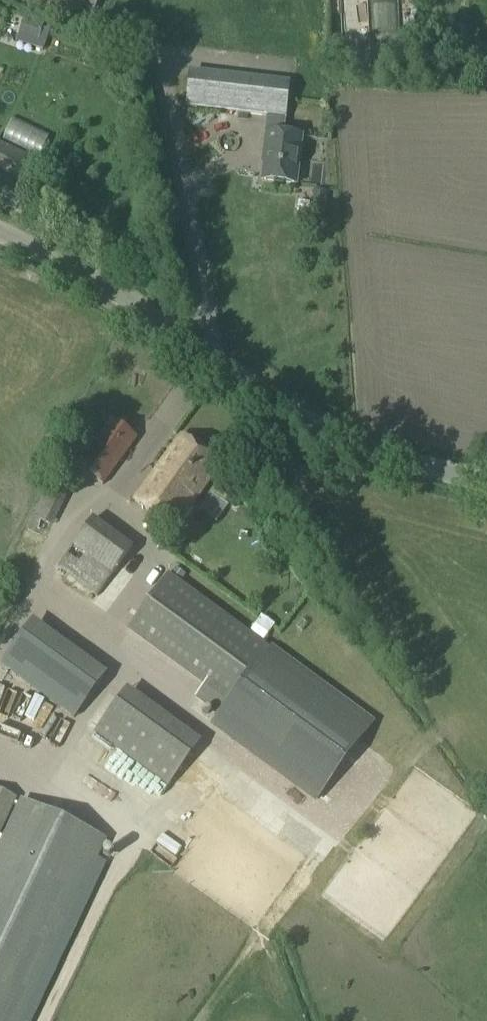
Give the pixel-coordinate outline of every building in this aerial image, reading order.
[(91,17),(98,0),(47,0),(91,17)] [(21,19),(13,44),(40,53),(48,28),(21,19)] [(481,57),(471,46),(461,55),(470,66),(481,57)] [(190,76),(186,108),(269,118),(267,134),(266,134),(263,155),(266,155),(263,181),(296,185),(302,138),(283,136),(285,120),(286,120),(289,88),(190,76)] [(27,188),(39,163),(0,145),(0,175),(27,188)] [(15,211),(27,188),(0,175),(0,204),(15,211)] [(102,486),(136,439),(111,420),(77,467),(102,486)] [(220,465),(181,437),(134,502),(173,530),(220,465)] [(219,485),(212,494),(224,503),(231,494),(219,485)] [(49,486),(14,559),(33,568),(68,495),(49,486)] [(92,520),(56,568),(95,597),(131,549),(92,520)] [(185,576),(175,568),(169,576),(180,584),(185,576)] [(169,576),(168,576),(128,630),(204,686),(195,699),(219,716),(213,724),(316,799),(371,724),(180,584),(169,576)] [(191,755),(118,702),(94,734),(167,788),(191,755)] [(107,797),(119,805),(126,795),(113,787),(107,797)] [(2,826),(14,799),(0,793),(0,830),(2,826)] [(105,864),(93,858),(101,840),(21,803),(0,848),(0,1020),(31,1020),(105,864)]
